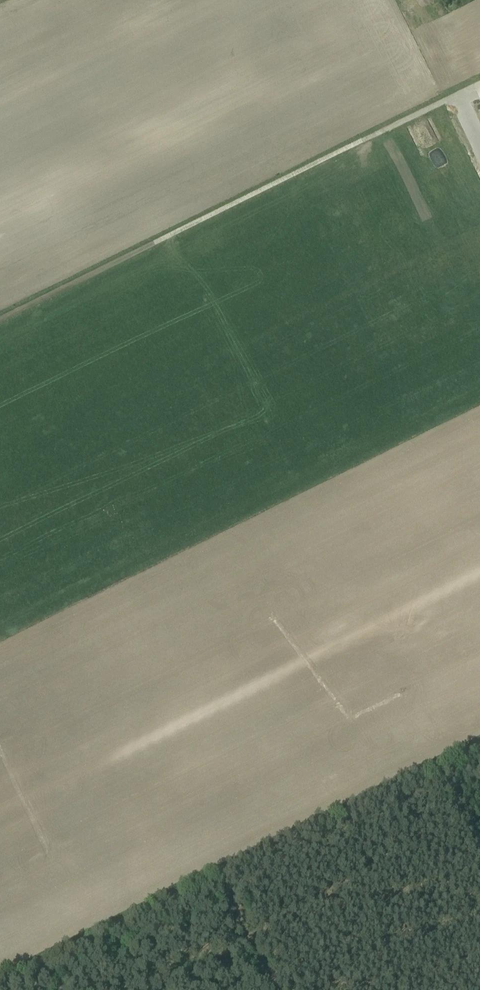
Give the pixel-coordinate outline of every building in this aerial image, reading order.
[(432,122),(437,133),(447,128),(442,118),(432,122)]
